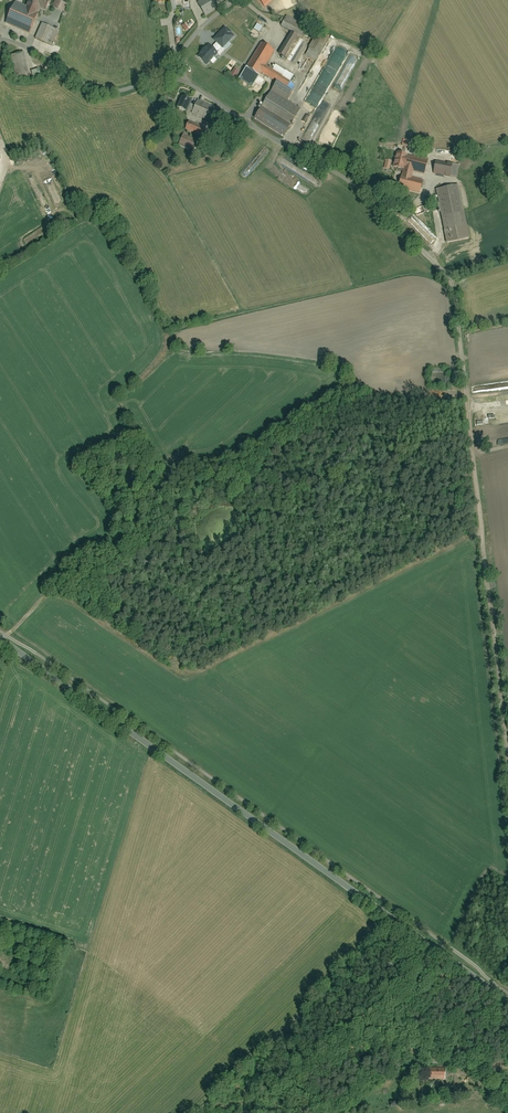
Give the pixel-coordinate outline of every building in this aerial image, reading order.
[(5,22),(30,35),(39,18),(37,17),(41,9),(46,11),(50,3),(45,0),(29,0),(24,10),(14,5),(5,22)] [(53,7),(65,12),(68,4),(60,0),(56,0),(53,7)] [(195,3),(204,15),(217,6),(212,0),(200,0),(195,3)] [(267,9),(276,0),(258,0),(267,9)] [(285,17),(279,27),(289,33),(278,53),(287,58),(298,38),(303,40),(308,30),(285,17)] [(256,22),(253,29),(258,32),(262,25),(256,22)] [(43,23),(35,39),(48,46),(56,30),(43,23)] [(225,28),(214,39),(223,48),(234,36),(225,28)] [(316,33),(306,54),(318,60),(329,39),(316,33)] [(253,87),(261,74),(276,84),(255,118),(284,137),(300,111),(286,102),(294,91),(289,88),(294,80),(266,63),(274,51),(261,43),(239,78),(253,87)] [(218,53),(210,45),(198,57),(206,64),(218,53)] [(27,54),(13,56),(17,77),(31,75),(27,54)] [(228,75),(235,79),(240,70),(233,66),(228,75)] [(184,96),(179,108),(188,112),(193,100),(184,96)] [(198,100),(191,114),(212,123),(218,109),(198,100)] [(191,118),(185,129),(199,137),(205,126),(191,118)] [(214,133),(209,141),(221,148),(226,140),(214,133)] [(183,135),(179,144),(191,150),(195,140),(183,135)] [(403,138),(401,145),(414,149),(416,141),(403,138)] [(398,149),(394,166),(425,174),(430,157),(398,149)] [(385,157),(383,169),(389,170),(391,159),(385,157)] [(436,157),(433,173),(452,176),(455,160),(436,157)] [(403,174),(399,187),(421,193),(424,179),(403,174)] [(459,185),(436,190),(446,241),(469,237),(459,185)] [(458,1047),(459,1060),(469,1059),(468,1047),(458,1047)] [(434,1068),(434,1078),(447,1077),(447,1067),(434,1068)]
